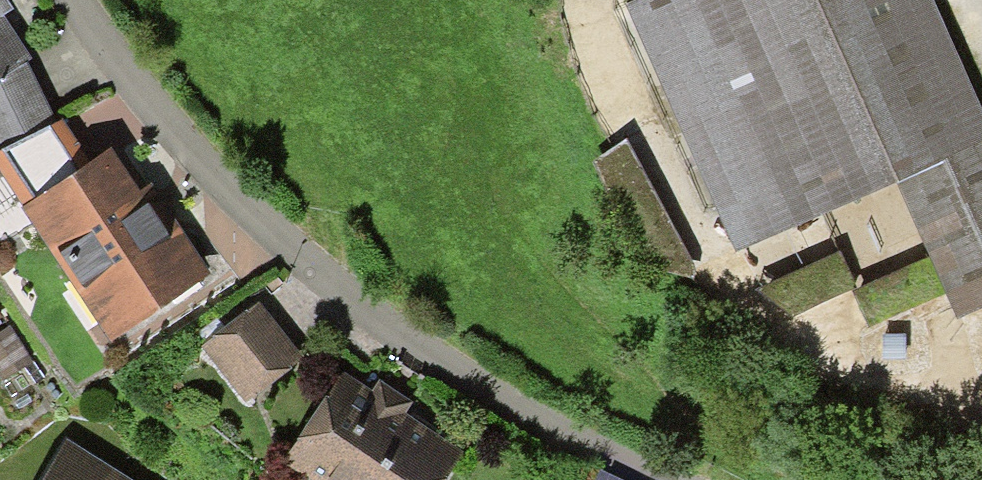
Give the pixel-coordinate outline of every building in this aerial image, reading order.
[(27,65),(32,62),(3,19),(13,12),(4,0),(0,0),(0,83),(27,65)] [(624,7),(737,258),(896,187),(929,260),(945,295),(957,322),(981,311),(981,112),(931,0),(640,0),(624,7)] [(56,125),(27,65),(0,83),(0,154),(56,125)] [(24,210),(91,165),(63,122),(56,125),(0,154),(0,173),(24,210)] [(627,145),(596,161),(661,285),(692,269),(627,145)] [(140,195),(111,151),(91,165),(24,210),(21,212),(112,345),(212,277),(164,206),(151,187),(140,195)] [(258,305),(202,350),(247,406),(303,361),(258,305)] [(12,323),(0,306),(0,331),(12,323)] [(343,375),(283,464),(306,479),(447,479),(463,456),(405,417),(413,406),(395,394),(379,384),(371,394),(343,375)] [(66,443),(43,479),(127,479),(66,443)]
